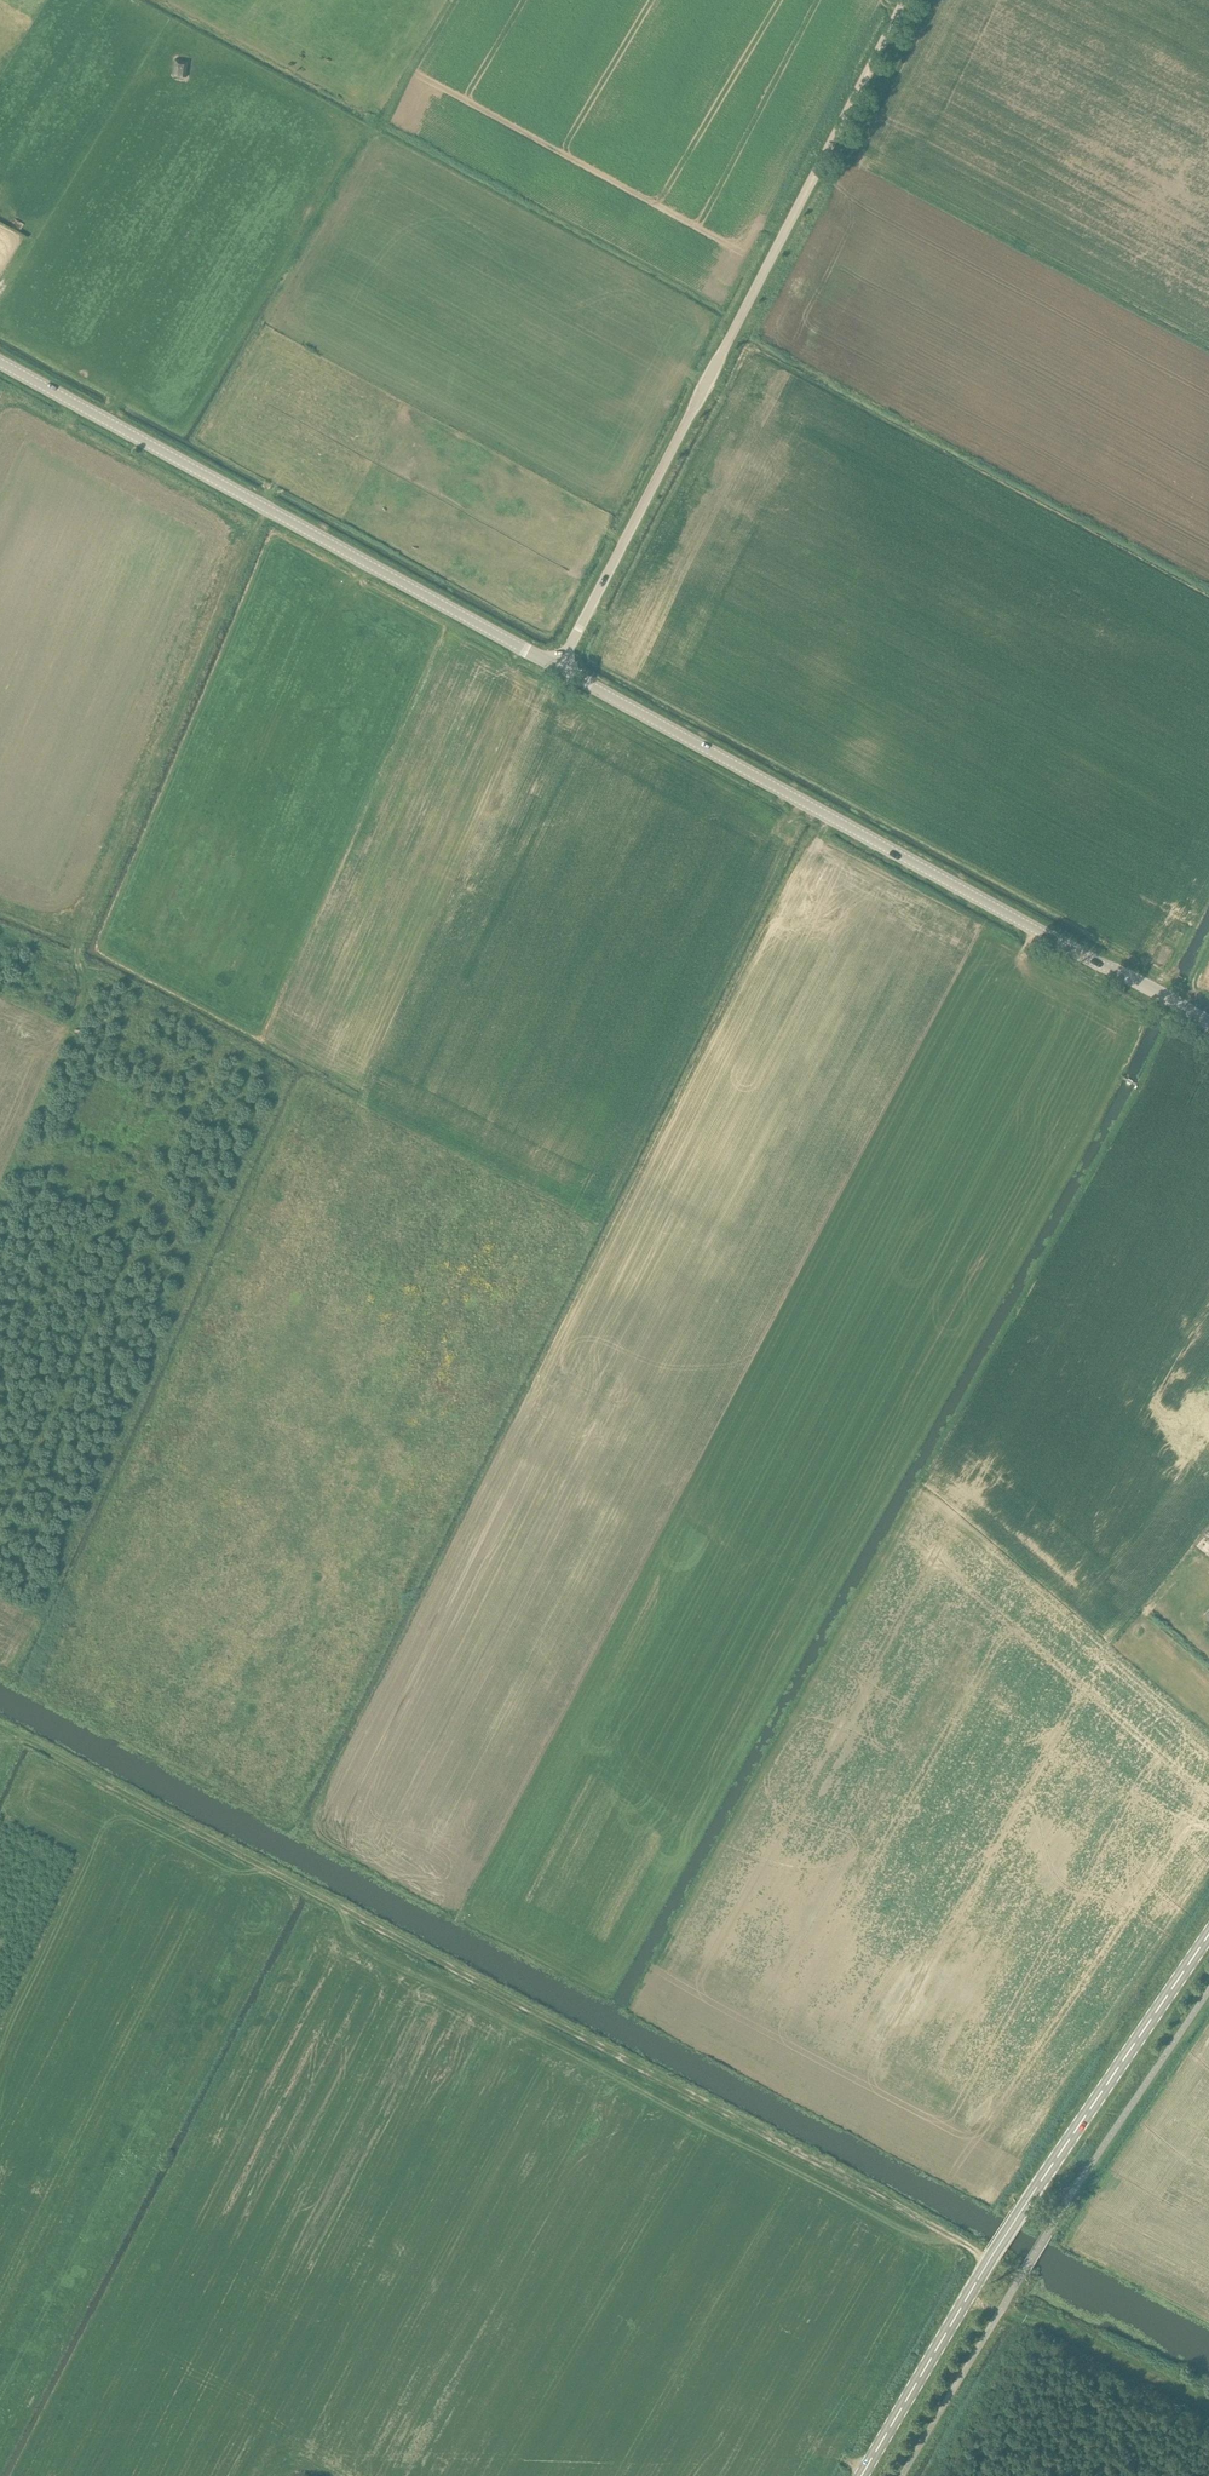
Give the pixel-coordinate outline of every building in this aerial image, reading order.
[(189,64),(176,62),(174,78),(188,79),(189,64)]
